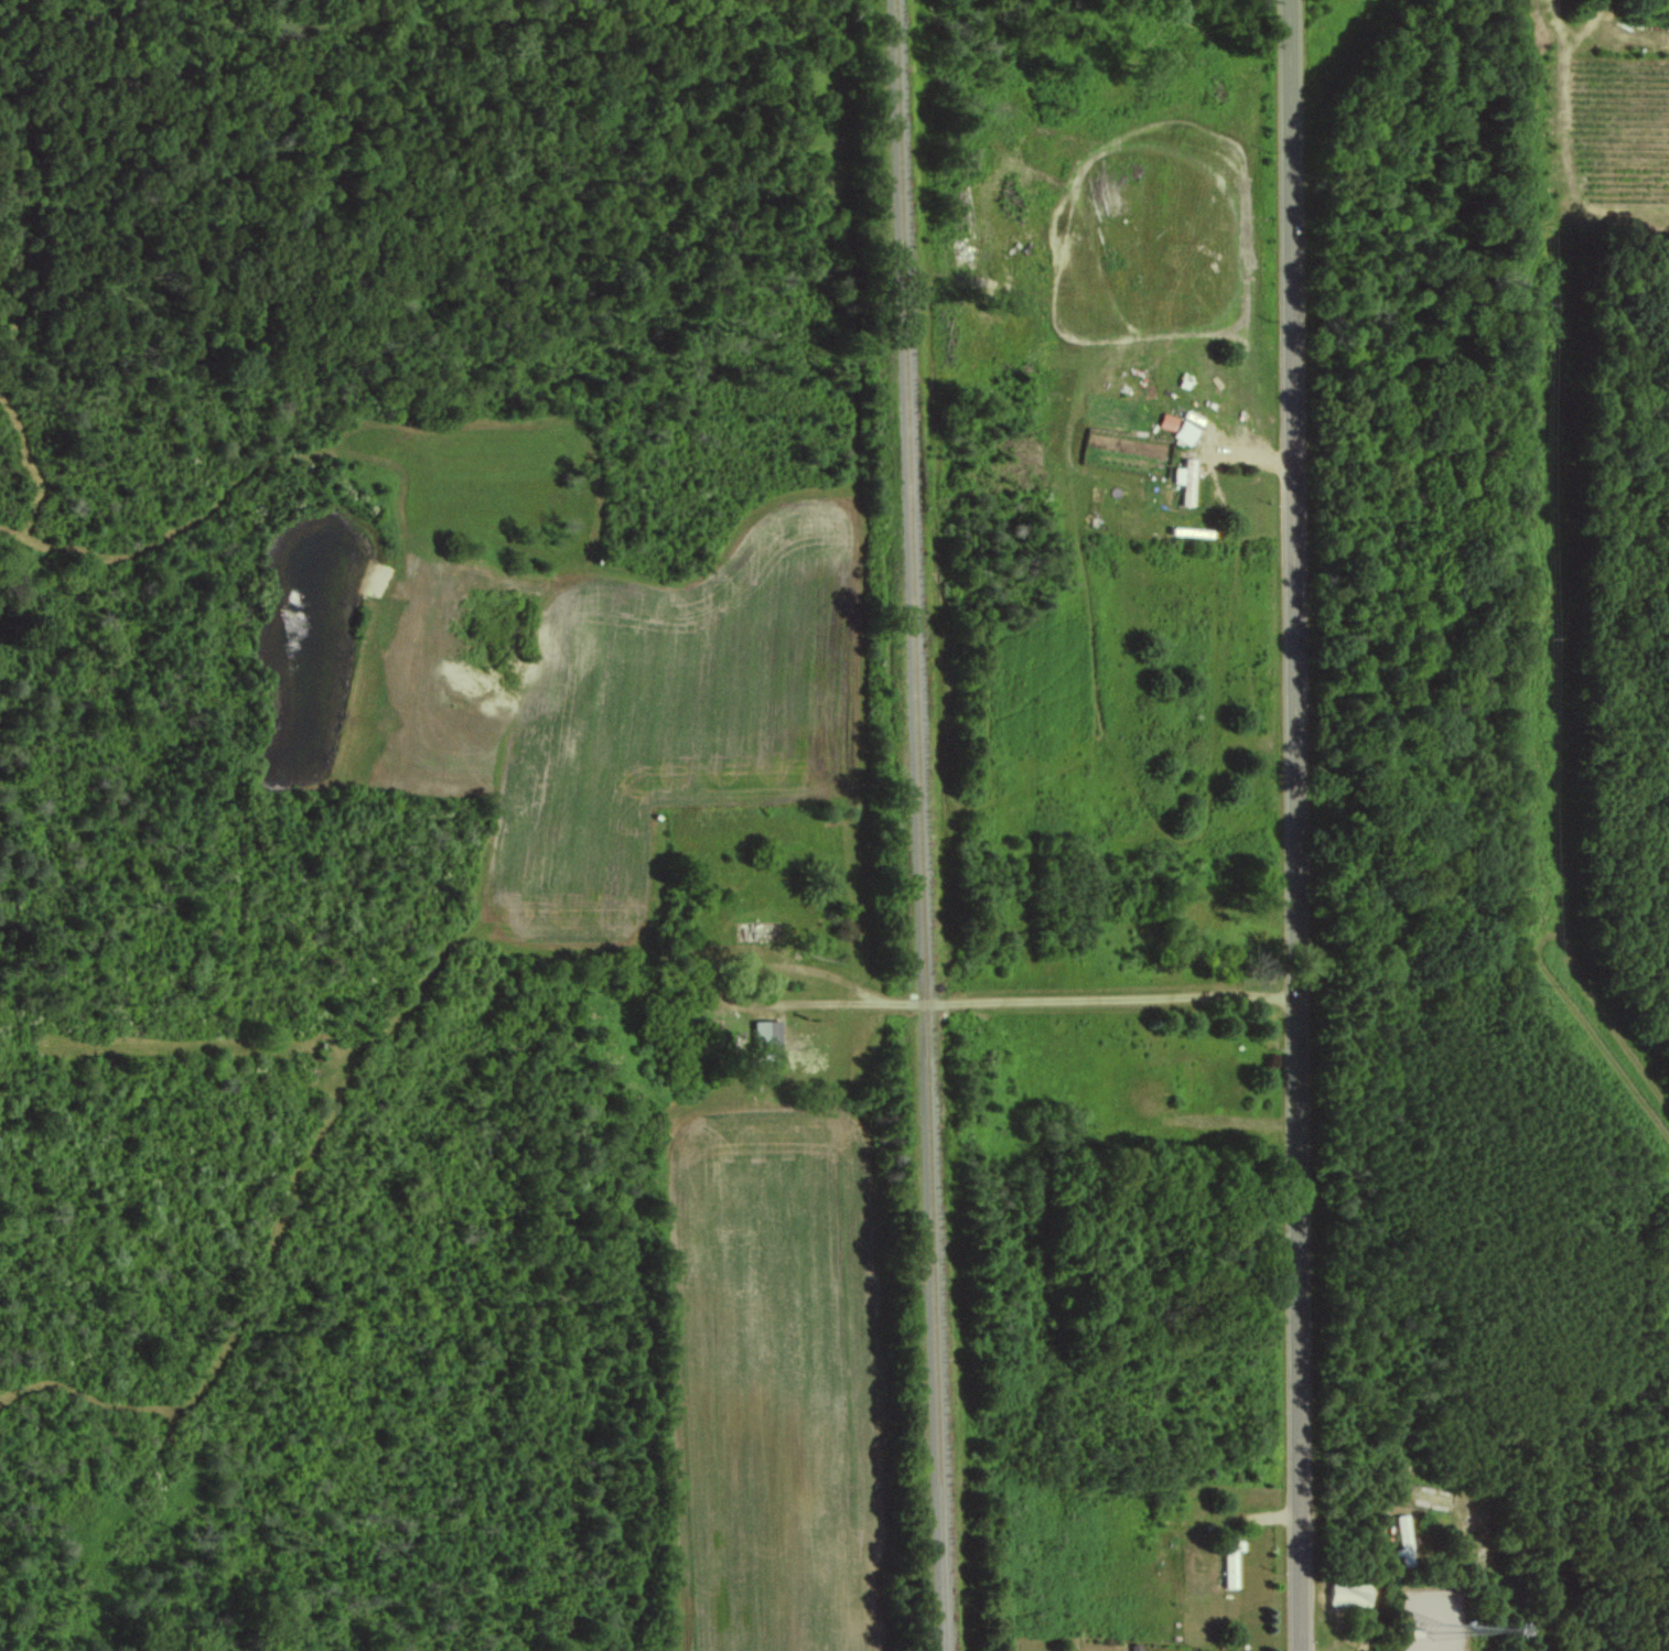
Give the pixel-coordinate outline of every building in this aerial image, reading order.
[(1199,427),(1182,419),(1174,437),(1191,445),(1199,427)] [(782,1046),(781,1020),(755,1020),(755,1046),(782,1046)] [(1395,1515),(1398,1554),(1401,1554),(1402,1566),(1413,1565),(1408,1514),(1395,1515)] [(1244,1550),(1244,1538),(1224,1538),(1226,1588),(1238,1587),(1237,1550),(1244,1550)] [(1371,1582),(1330,1581),(1330,1604),(1370,1605),(1371,1582)]
